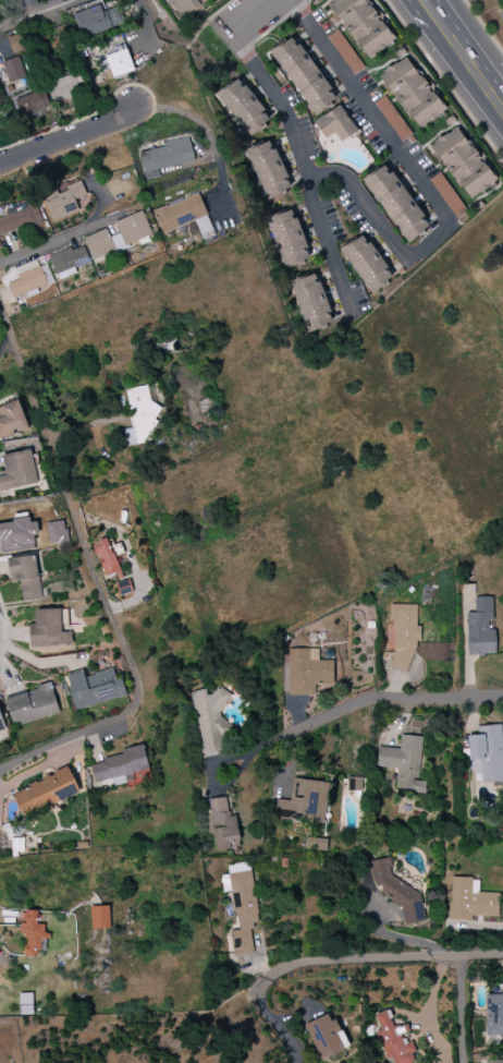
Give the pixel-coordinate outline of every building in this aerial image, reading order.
[(38,0),(19,0),(22,10),(39,4),(38,0)] [(181,17),(207,0),(170,0),(181,17)] [(394,42),(367,0),(336,0),(330,4),(366,60),(394,42)] [(124,24),(119,6),(103,12),(100,4),(74,13),(82,38),(124,24)] [(2,62),(8,83),(25,78),(21,62),(46,55),(40,30),(9,39),(14,58),(2,62)] [(326,38),(353,76),(364,68),(337,30),(326,38)] [(314,116),(337,100),(294,36),(271,52),(314,116)] [(100,58),(103,70),(110,69),(113,78),(134,72),(128,51),(100,58)] [(445,113),(409,56),(381,74),(417,131),(445,113)] [(47,83),(53,103),(84,94),(78,74),(47,83)] [(269,122),(240,78),(217,94),(247,137),(269,122)] [(22,117),(50,106),(43,88),(15,99),(22,117)] [(374,104),(401,143),(412,135),(385,96),(374,104)] [(341,143),(358,131),(339,105),(314,124),(325,140),(334,133),(341,143)] [(431,146),(469,201),(496,182),(459,127),(431,146)] [(160,178),(158,169),(194,163),(190,138),(163,143),(164,148),(139,153),(145,181),(160,178)] [(266,200),(291,189),(271,140),(245,151),(266,200)] [(363,180),(407,243),(430,227),(386,164),(363,180)] [(429,181),(457,219),(467,211),(439,173),(429,181)] [(53,222),(79,212),(74,200),(87,195),(81,182),(44,197),(53,222)] [(153,210),(162,234),(194,222),(202,240),(214,235),(198,193),(153,210)] [(35,200),(5,211),(7,215),(0,218),(0,238),(43,222),(35,200)] [(309,261),(295,210),(268,218),(282,268),(309,261)] [(84,238),(92,260),(152,238),(142,212),(114,222),(119,234),(108,238),(105,230),(84,238)] [(393,278),(364,234),(340,250),(370,294),(393,278)] [(77,275),(75,268),(89,265),(85,247),(50,254),(55,280),(77,275)] [(6,282),(13,301),(32,293),(31,291),(53,282),(46,264),(37,268),(36,266),(25,271),(26,274),(6,282)] [(289,283),(308,334),(335,324),(317,273),(289,283)] [(125,390),(132,428),(123,430),(126,446),(148,443),(145,428),(160,426),(156,405),(151,406),(147,386),(125,390)] [(0,439),(29,429),(19,400),(0,407),(0,439)] [(6,475),(0,476),(0,491),(38,484),(31,450),(2,456),(6,475)] [(37,545),(33,518),(0,523),(0,551),(37,545)] [(46,523),(49,545),(67,543),(64,521),(46,523)] [(35,556),(7,560),(11,583),(19,582),(22,601),(41,598),(35,556)] [(120,595),(130,592),(127,583),(118,586),(120,595)] [(466,613),(467,656),(496,656),(495,630),(492,630),(491,597),(474,598),(474,613),(466,613)] [(389,605),(389,621),(393,621),(393,670),(412,670),(412,642),(418,642),(419,605),(389,605)] [(30,647),(71,646),(70,633),(61,633),(61,623),(66,623),(66,609),(35,610),(35,624),(29,625),(30,647)] [(318,649),(287,650),(288,696),(315,696),(315,684),(333,684),(333,661),(318,661),(318,649)] [(125,698),(118,668),(84,676),(83,672),(66,676),(75,710),(125,698)] [(59,714),(51,685),(5,698),(13,727),(59,714)] [(189,693),(202,755),(230,750),(218,688),(209,689),(189,693)] [(470,774),(481,773),(482,783),(502,782),(502,742),(502,725),(481,727),(481,736),(467,736),(470,774)] [(422,737),(400,736),(399,749),(377,747),(376,768),(396,769),(395,791),(425,793),(426,782),(419,781),(422,737)] [(94,783),(111,780),(113,786),(127,783),(125,775),(149,770),(144,745),(121,750),(122,757),(90,763),(94,783)] [(69,769),(13,792),(24,817),(80,794),(69,769)] [(276,800),(274,817),(323,824),(329,784),(293,779),(290,801),(276,800)] [(215,852),(231,850),(230,837),(238,836),(236,815),(229,816),(227,797),(209,799),(215,852)] [(370,861),(376,894),(395,891),(401,926),(425,922),(419,886),(396,891),(390,858),(370,861)] [(448,920),(472,921),(472,917),(498,918),(499,894),(478,893),(479,879),(450,878),(448,920)] [(91,929),(110,929),(109,906),(90,907),(91,929)] [(40,940),(47,940),(47,925),(38,924),(38,912),(21,911),(20,937),(25,937),(24,957),(39,957),(40,940)] [(32,993),(19,994),(20,1016),(33,1015),(32,993)] [(486,995),(485,1035),(502,1036),(502,995),(486,995)] [(386,1011),(375,1015),(380,1032),(378,1032),(389,1062),(414,1062),(410,1054),(413,1053),(407,1034),(410,1034),(406,1025),(393,1030),(386,1011)] [(347,1048),(332,1013),(304,1025),(320,1060),(347,1048)]
